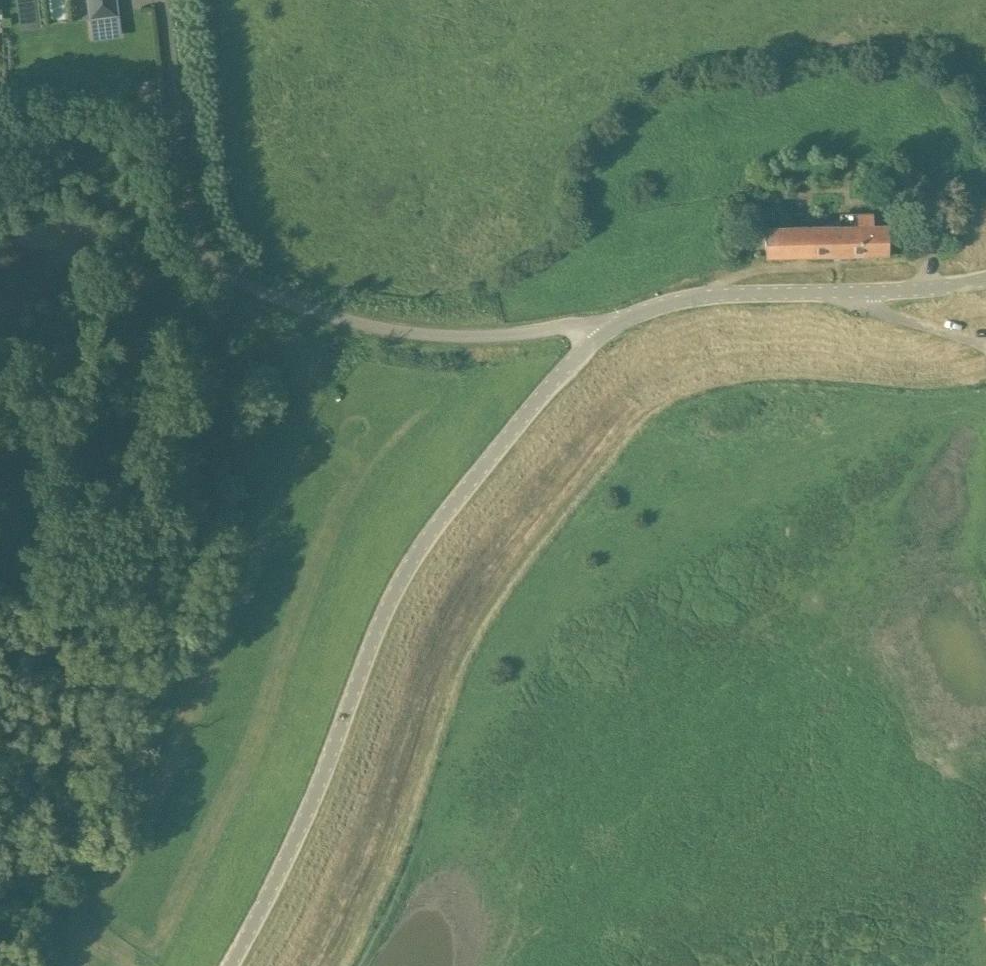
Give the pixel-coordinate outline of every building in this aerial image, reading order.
[(20,22),(41,21),(40,0),(19,0),(20,22)] [(116,0),(89,0),(91,17),(117,13),(116,0)] [(888,254),(887,240),(887,225),(873,226),(873,213),(857,213),(857,226),(766,227),(766,257),(888,254)]
